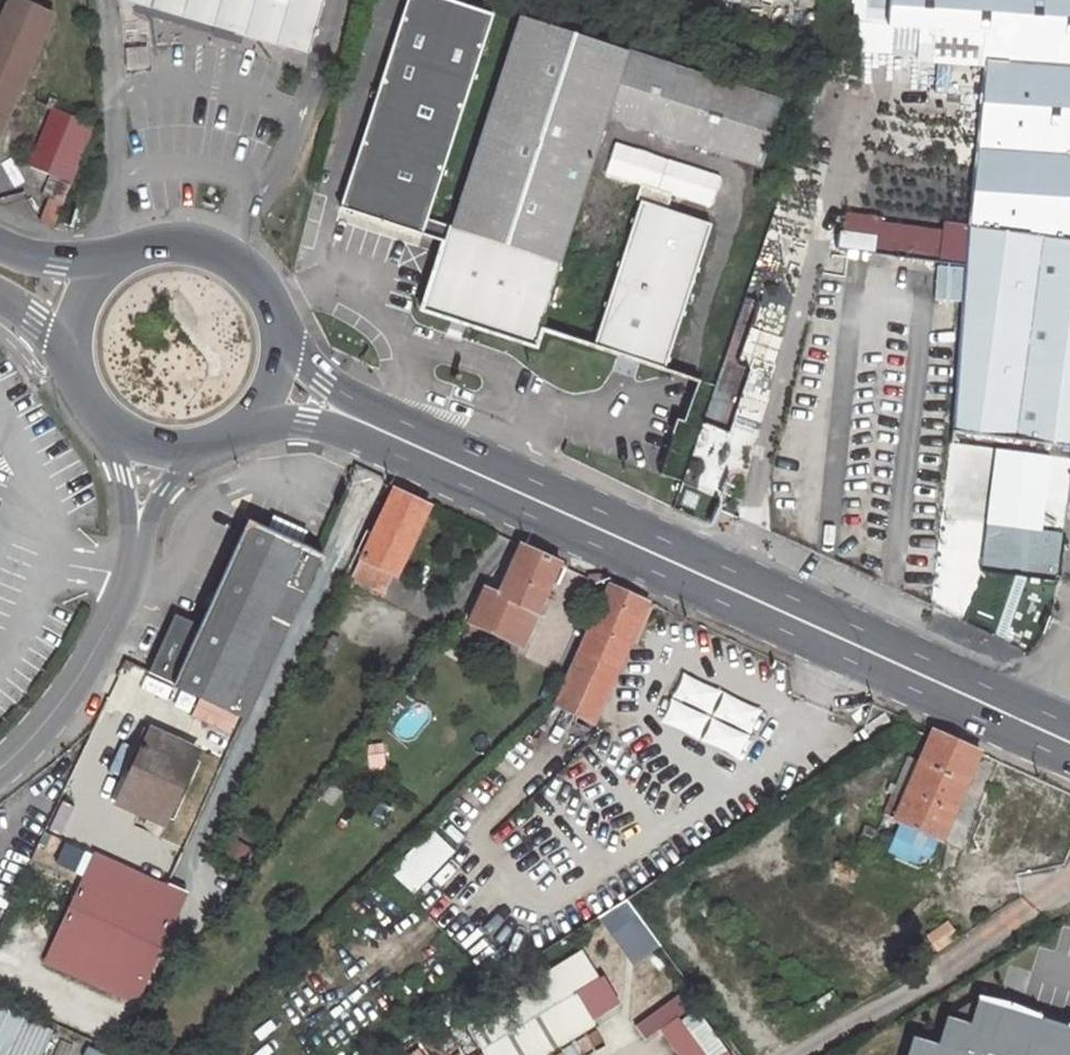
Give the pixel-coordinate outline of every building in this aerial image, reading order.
[(50,17),(14,0),(13,0),(3,21),(0,20),(0,128),(50,17)] [(308,48),(322,0),(138,0),(308,48)] [(495,14),(452,0),(408,0),(342,207),(423,234),(495,14)] [(1069,242),(1069,0),(889,0),(887,23),(990,32),(988,59),(970,227),(1069,242)] [(605,114),(623,52),(519,19),(453,229),(429,305),(536,338),(566,241),(605,114)] [(623,52),(605,114),(758,163),(778,101),(754,93),(623,52)] [(46,107),(23,168),(68,185),(92,125),(46,107)] [(665,362),(716,208),(643,184),(592,338),(665,362)] [(67,205),(53,199),(43,224),(57,230),(67,205)] [(938,262),(943,234),(878,224),(874,252),(938,262)] [(970,227),(953,432),(1069,446),(1069,242),(970,227)] [(707,493),(733,411),(710,403),(683,482),(707,493)] [(1038,529),(1042,495),(1026,494),(1029,461),(1020,460),(1018,477),(978,473),(980,455),(946,452),(940,520),(1038,529)] [(433,504),(396,486),(362,556),(394,571),(399,574),(433,504)] [(323,557),(252,524),(202,628),(179,617),(151,674),(245,719),(323,557)] [(561,562),(522,544),(497,595),(537,613),(561,562)] [(1009,576),(1052,581),(1056,551),(1013,546),(1009,576)] [(394,571),(362,556),(353,577),(385,591),(394,571)] [(978,645),(1009,577),(984,565),(967,601),(948,591),(932,624),(978,645)] [(616,583),(561,704),(595,718),(649,598),(616,583)] [(521,645),(537,613),(497,595),(483,588),(468,619),(521,645)] [(665,724),(745,754),(764,704),(683,674),(665,724)] [(135,721),(112,710),(82,774),(105,785),(135,721)] [(193,749),(153,730),(117,804),(156,823),(193,749)] [(979,752),(933,731),(931,737),(919,764),(896,821),(942,839),(979,752)] [(885,816),(896,821),(919,764),(909,760),(897,788),(892,785),(887,795),(893,797),(885,816)] [(418,894),(456,850),(436,832),(397,876),(418,894)] [(169,883),(92,851),(46,963),(133,998),(178,887),(169,883)] [(627,899),(599,918),(631,966),(659,947),(627,899)] [(583,950),(468,1022),(488,1054),(535,1054),(617,1004),(583,950)] [(683,993),(638,1025),(648,1038),(661,1028),(692,1006),(683,993)] [(982,994),(973,1023),(949,1015),(940,1042),(914,1034),(907,1054),(1069,1054),(1069,1023),(982,994)] [(57,1028),(0,1005),(0,1054),(46,1054),(57,1028)] [(692,1006),(661,1028),(681,1054),(728,1054),(692,1006)]
